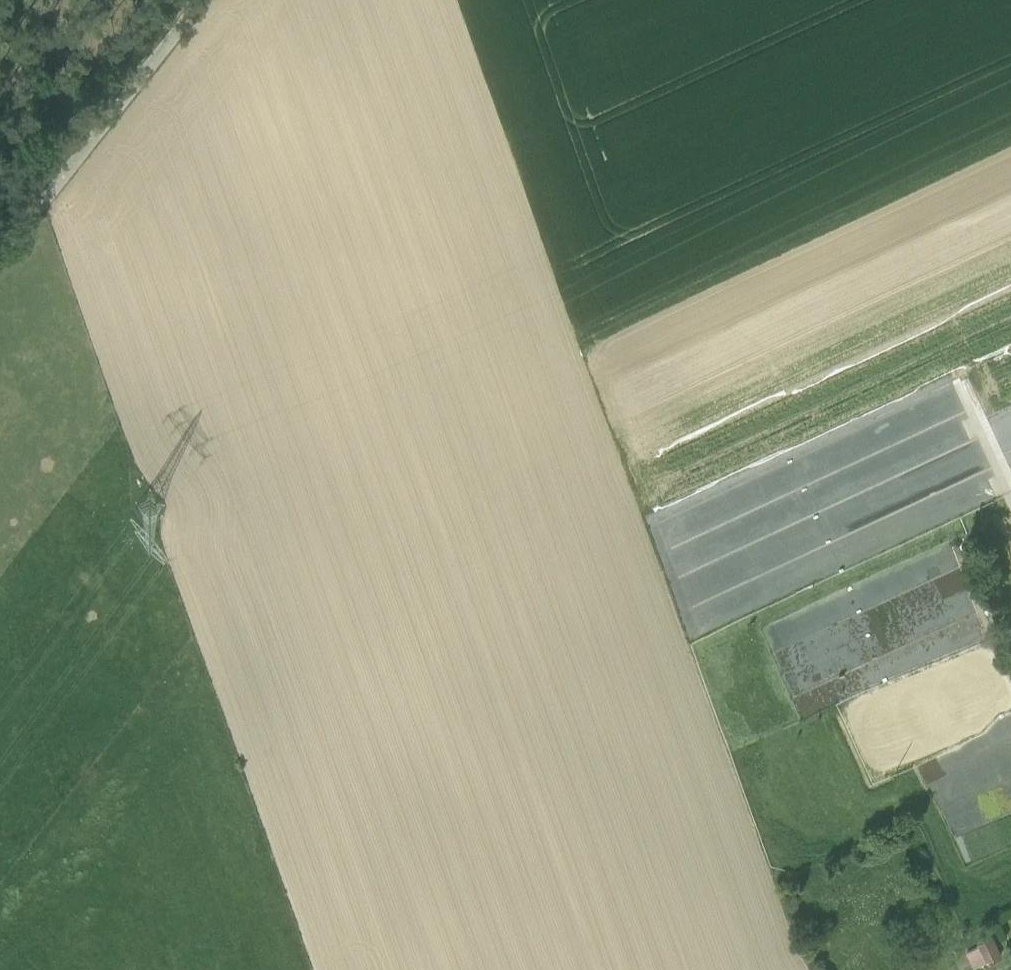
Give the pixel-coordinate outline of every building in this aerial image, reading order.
[(788,676),(977,605),(965,574),(955,578),(950,565),(771,632),(788,676)] [(993,938),(971,948),(979,967),(1002,956),(993,938)]
